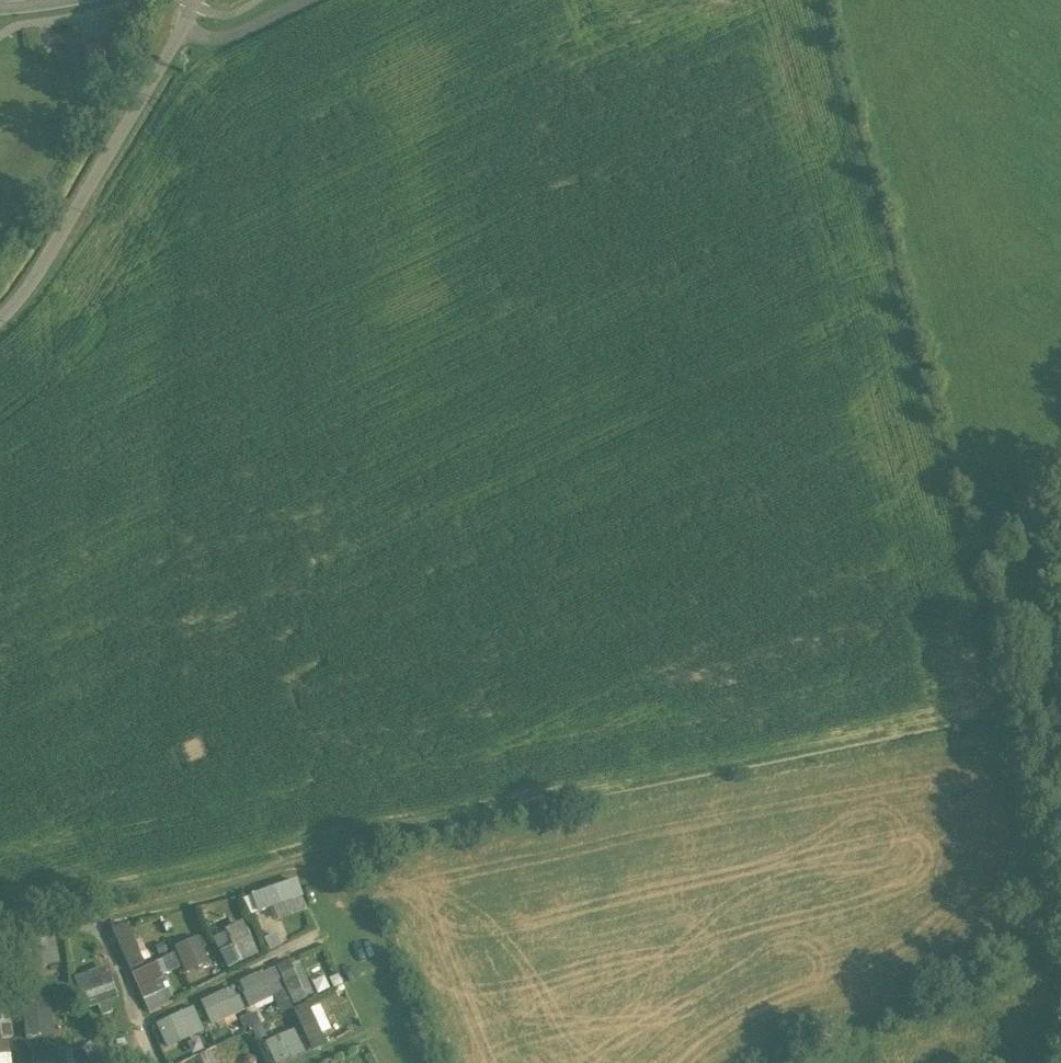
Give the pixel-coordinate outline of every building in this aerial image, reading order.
[(103,48),(87,49),(87,64),(104,63),(103,48)] [(266,949),(280,945),(273,922),(304,912),(293,877),(241,894),(247,914),(265,909),(272,932),(261,935),(266,949)] [(126,969),(145,962),(128,919),(109,927),(126,969)] [(242,920),(211,932),(224,966),(255,955),(242,920)] [(196,934),(172,946),(184,972),(208,960),(196,934)] [(51,942),(17,948),(21,972),(55,967),(51,942)] [(147,1010),(173,998),(162,974),(179,967),(172,952),(130,971),(147,1010)] [(237,982),(250,1010),(286,993),(291,1004),(313,994),(295,955),(237,982)] [(105,971),(76,981),(85,1009),(114,1000),(105,971)] [(39,977),(23,981),(26,995),(42,992),(39,977)] [(231,985),(199,1001),(211,1026),(244,1010),(231,985)] [(273,1062),(279,1062),(323,1044),(305,1002),(289,1009),(297,1026),(264,1040),(273,1062)] [(46,1003),(23,1006),(28,1038),(51,1035),(46,1003)] [(193,1005),(155,1020),(165,1046),(204,1031),(193,1005)] [(0,1044),(0,1062),(7,1062),(9,1062),(6,1043),(0,1044)] [(211,1050),(190,1059),(191,1062),(217,1062),(211,1050)] [(33,1057),(34,1062),(65,1062),(64,1053),(33,1057)]
